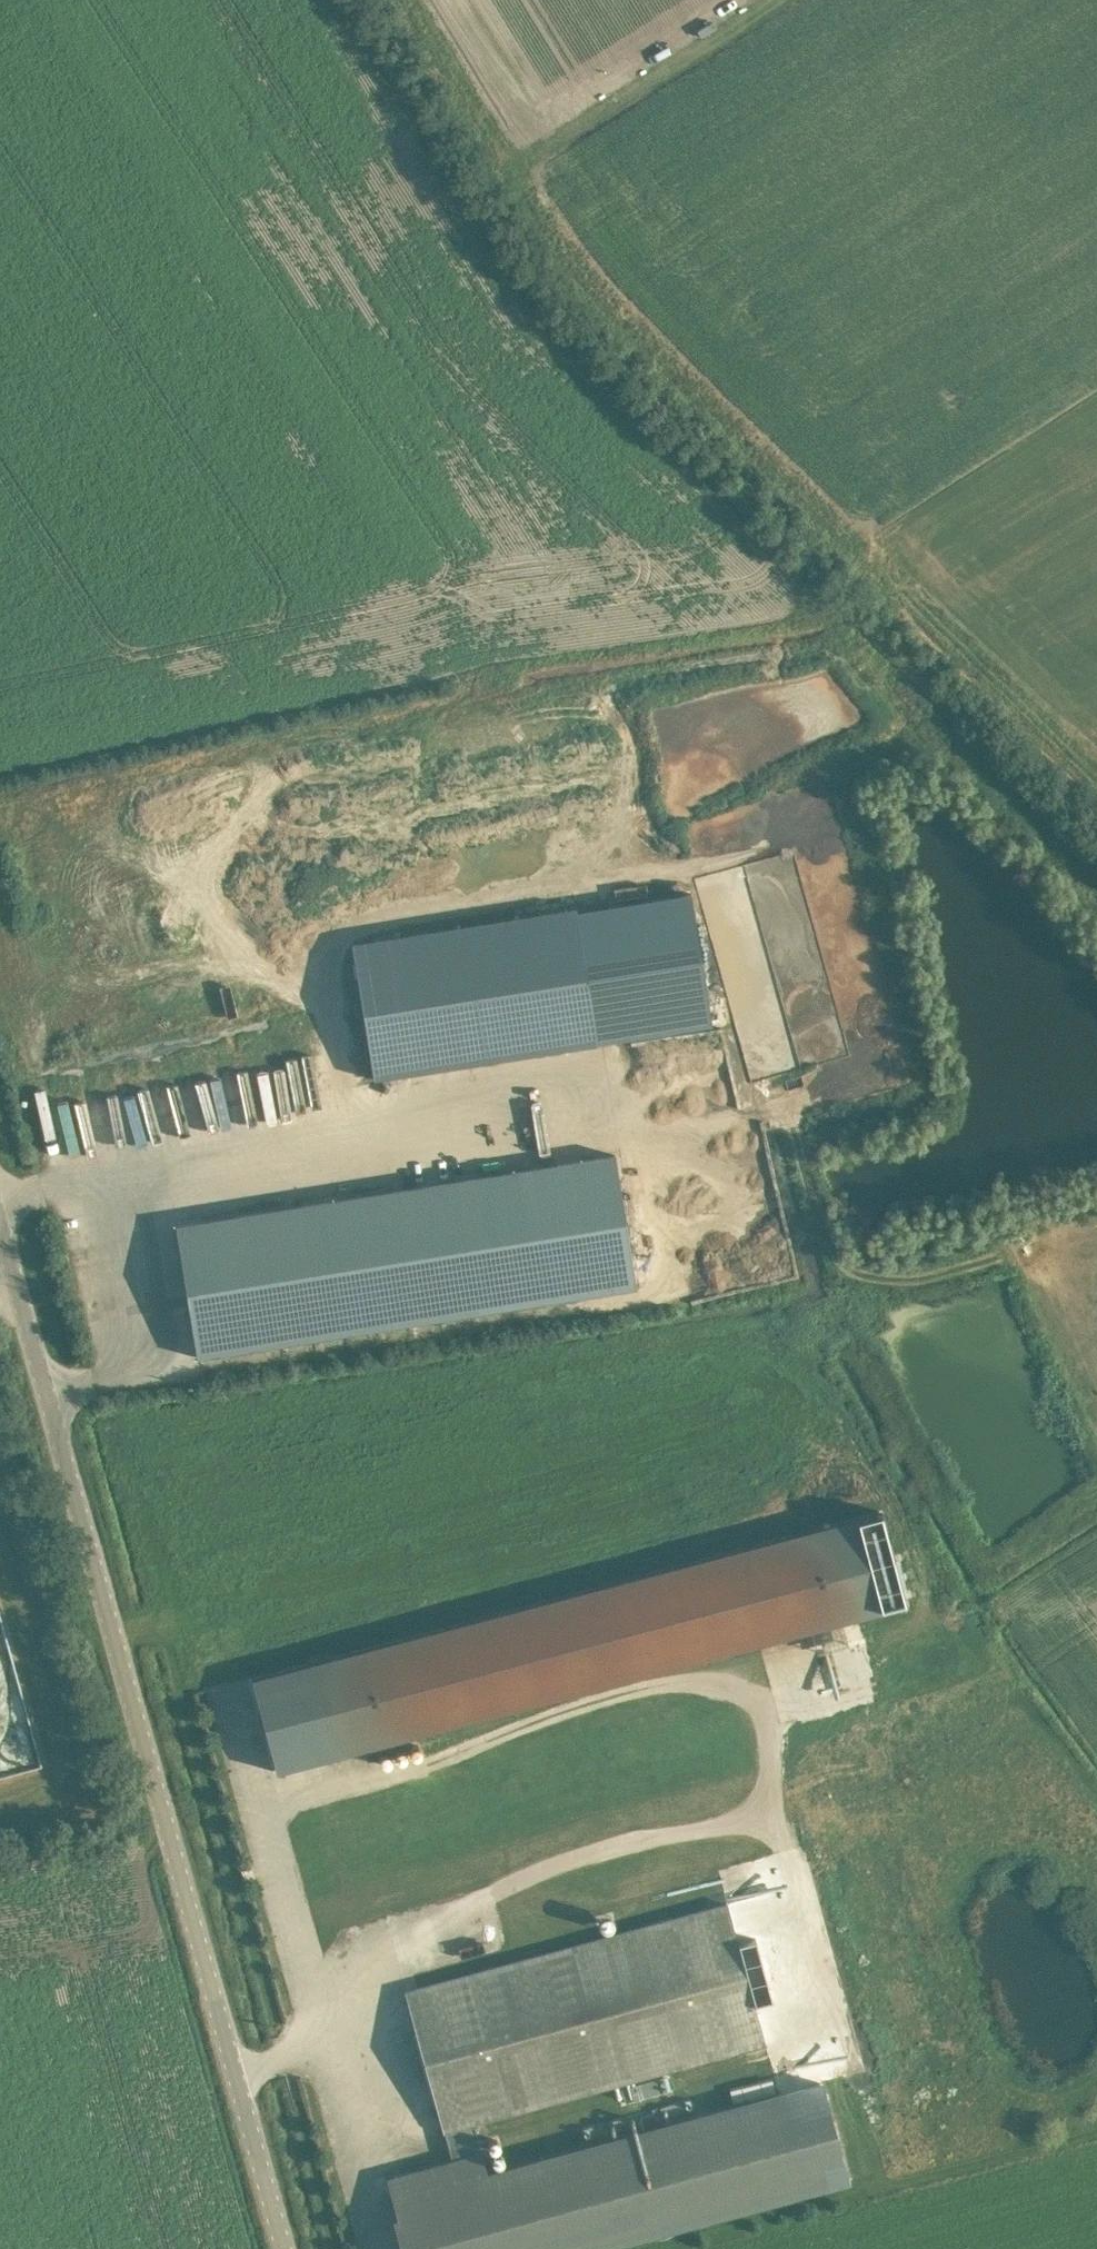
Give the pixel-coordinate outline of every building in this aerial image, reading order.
[(594,1040),(573,908),(350,944),(371,1076),(594,1040)] [(615,1153),(177,1223),(199,1357),(637,1287),(615,1153)] [(861,1517),(255,1678),(279,1771),(886,1609),(861,1517)] [(477,2122),(767,2042),(728,1902),(711,1906),(406,1990),(444,2131),(452,2159),(408,2170),(430,2248),(719,2248),(872,2208),(837,2071),(488,2161),(477,2122)] [(748,1934),(756,1998),(769,1996),(761,1932),(748,1934)]
